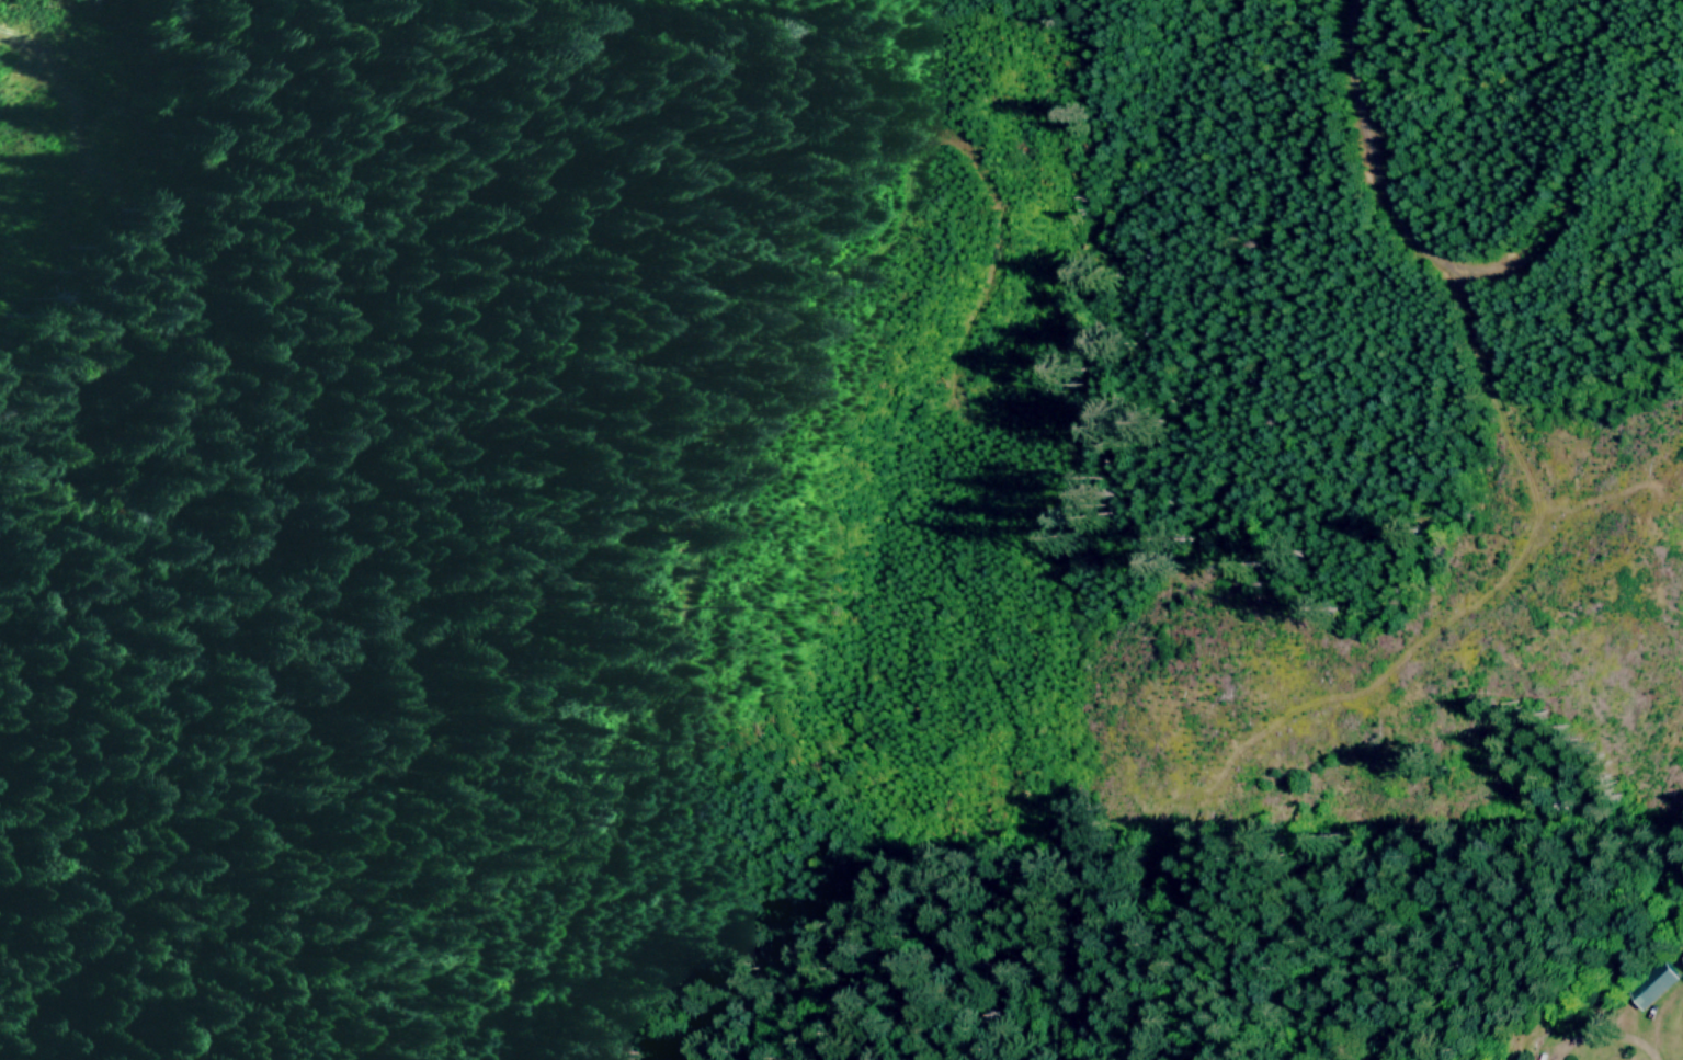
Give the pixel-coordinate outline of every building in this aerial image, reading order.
[(1679,975),(1665,961),(1630,993),(1643,1008),(1679,975)]
